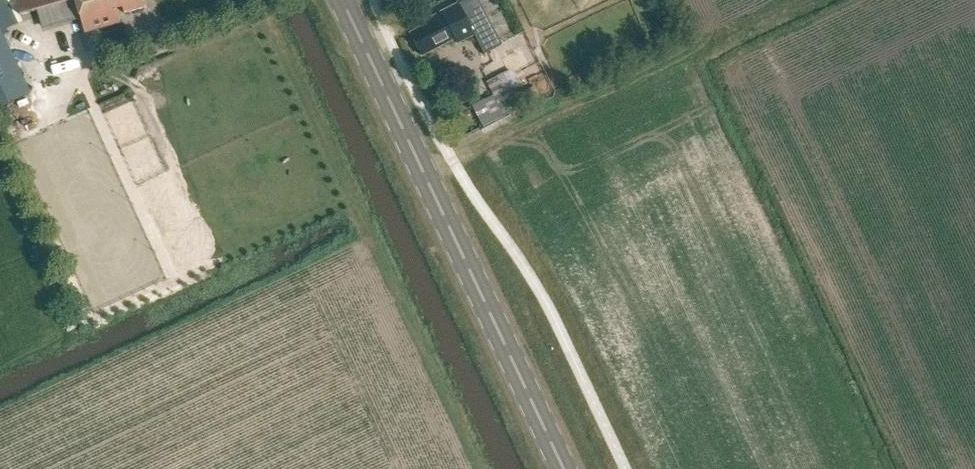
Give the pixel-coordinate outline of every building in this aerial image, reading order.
[(18,13),(64,0),(15,0),(18,13)] [(83,31),(119,21),(117,14),(145,6),(143,0),(74,0),(83,31)] [(422,57),(455,40),(457,44),(474,36),(484,55),(502,46),(478,0),(468,0),(423,23),(425,27),(410,35),(422,57)] [(29,91),(0,30),(0,105),(29,91)] [(472,109),(481,126),(539,97),(533,86),(505,100),(502,93),(515,87),(507,71),(494,77),(483,83),(491,99),(472,109)]
